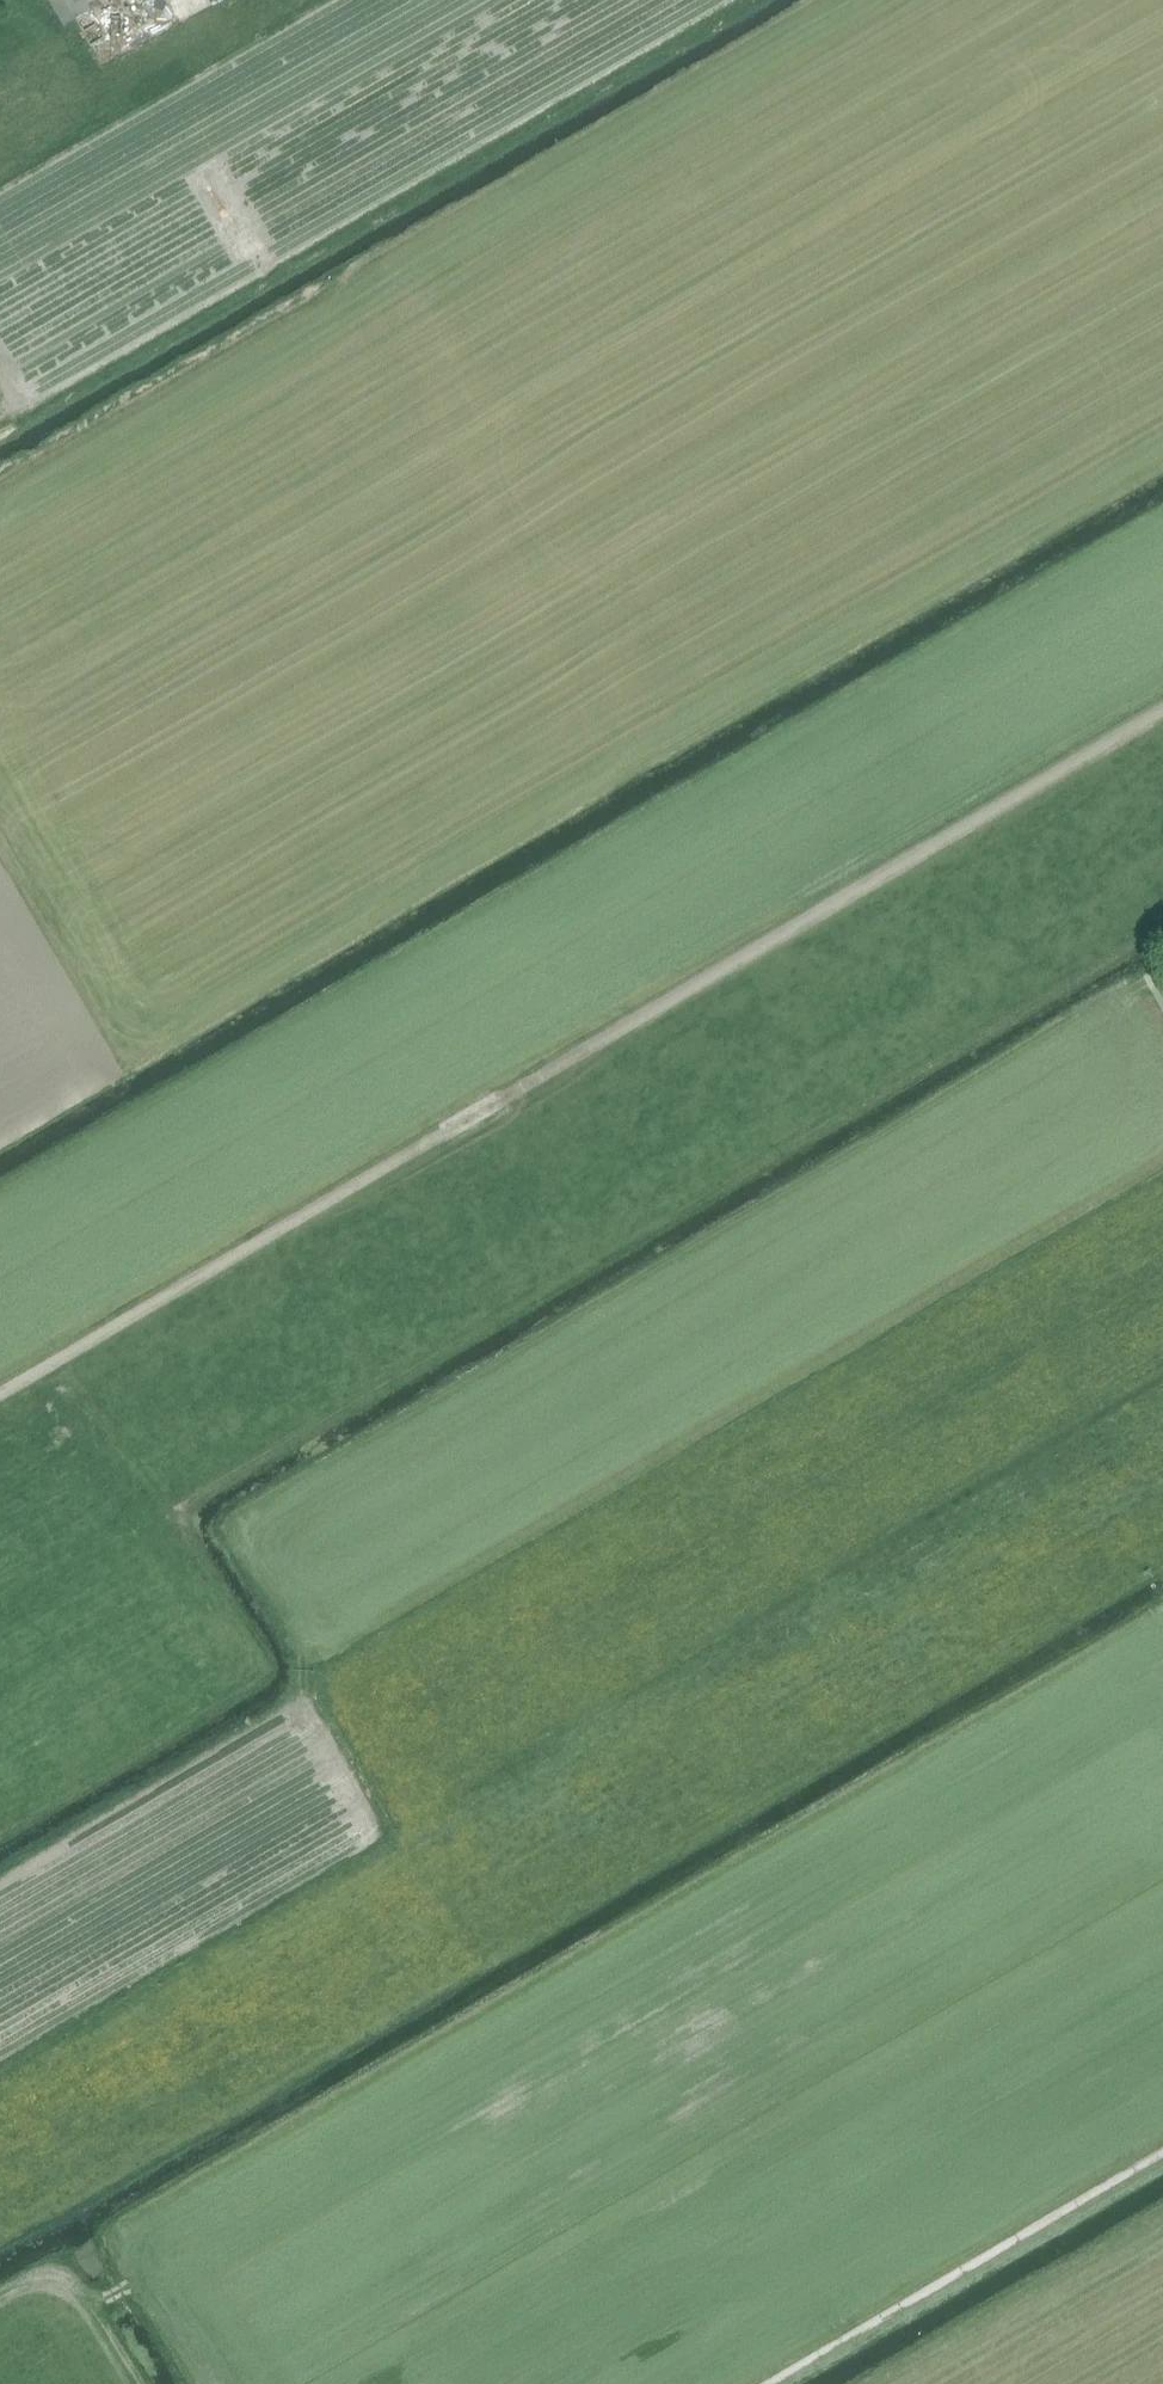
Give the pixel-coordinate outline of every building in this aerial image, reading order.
[(63,28),(91,12),(83,0),(47,0),(63,28)]
